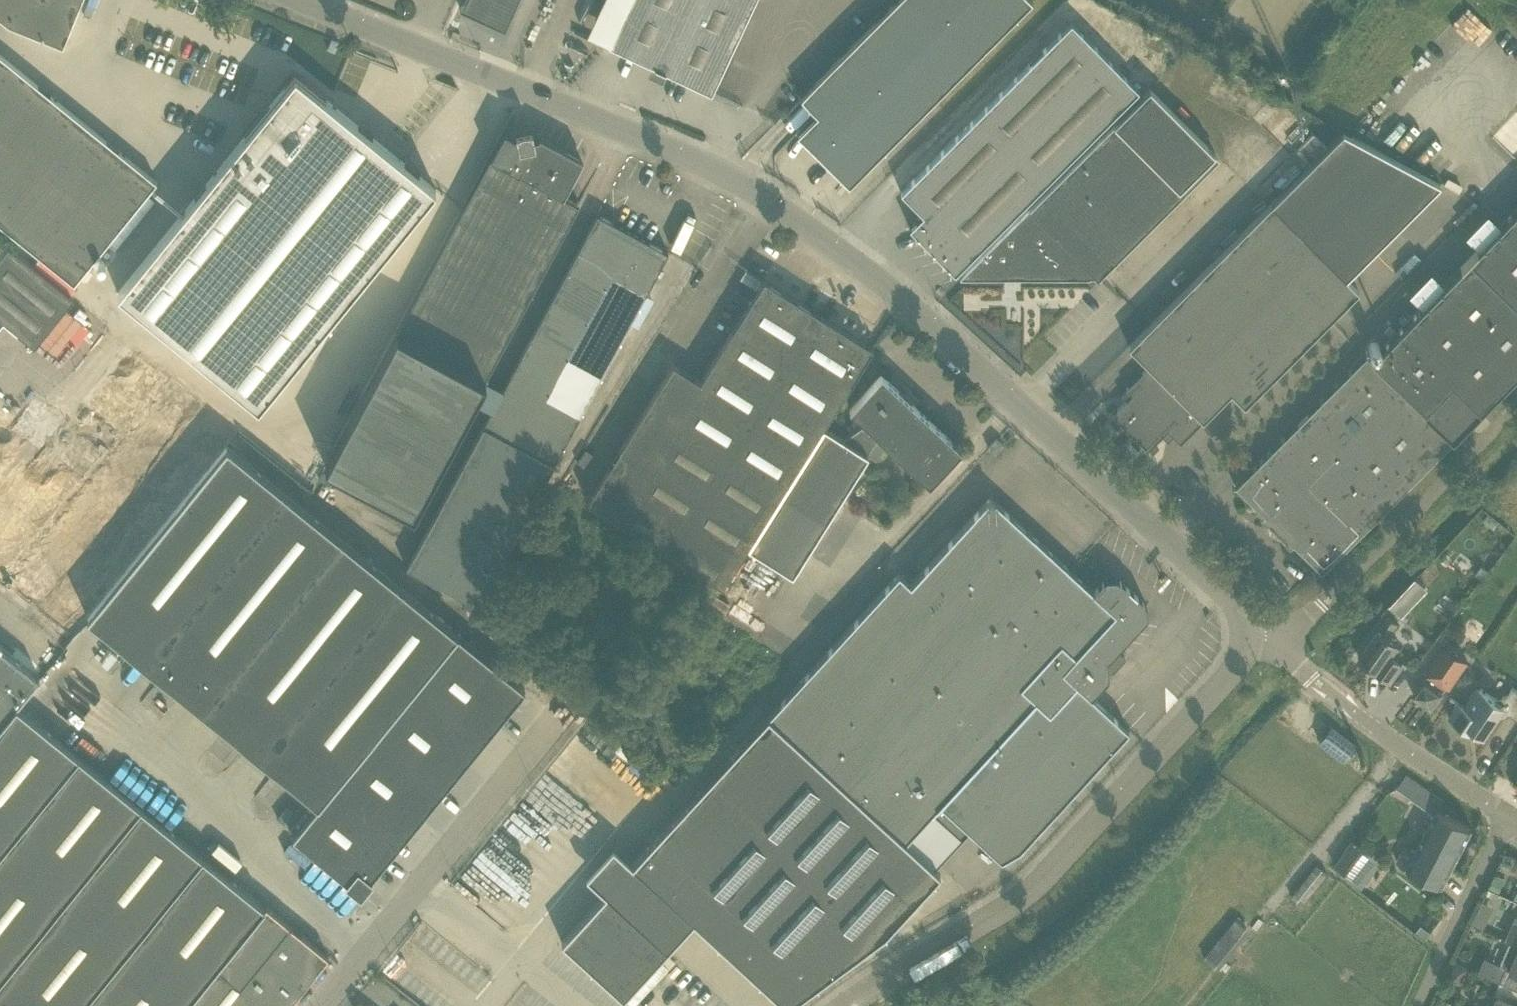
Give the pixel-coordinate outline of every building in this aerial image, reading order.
[(9,24),(63,45),(81,0),(0,0),(0,17),(9,24)] [(460,4),(505,24),(516,0),(462,0),(460,4)] [(657,74),(693,0),(629,0),(609,44),(657,66),(654,73),(657,74)] [(657,74),(660,76),(663,69),(712,92),(754,0),(693,0),(657,74)] [(801,96),(817,112),(797,132),(849,184),(1031,0),(896,0),(801,96)] [(920,237),(1105,54),(1071,20),(901,190),(923,213),(909,226),(920,237)] [(75,282),(157,180),(0,54),(0,222),(75,282)] [(1138,89),(1105,54),(920,237),(955,272),(1138,89)] [(116,291),(0,434),(0,559),(80,624),(87,618),(228,445),(261,408),(441,185),(296,67),(116,291)] [(1149,87),(960,276),(960,277),(1090,277),(1090,276),(1088,276),(1088,274),(1091,271),(1098,277),(1117,258),(1111,252),(1212,150),(1149,87)] [(491,156),(326,463),(414,511),(473,401),(485,378),(512,327),(579,203),(563,195),(582,159),(539,136),(534,138),(532,130),(515,133),(516,137),(504,130),(491,156)] [(1127,399),(1112,414),(1148,449),(1162,435),(1168,440),(1173,434),(1180,442),(1230,391),(1244,404),(1358,290),(1345,276),(1439,182),(1340,130),(1129,345),(1150,364),(1121,393),(1127,399)] [(1235,485),(1239,488),(1241,486),(1266,511),(1260,517),(1290,546),(1296,540),(1321,565),(1318,568),(1322,571),(1453,439),(1468,423),(1480,410),(1516,372),(1516,209),(1477,251),(1477,250),(1460,267),(1461,268),(1371,360),(1366,354),(1235,485)] [(627,327),(668,251),(598,213),(536,327),(501,392),(499,392),(490,410),(491,411),(406,567),(476,605),(627,327)] [(0,238),(0,323),(4,318),(35,344),(59,315),(73,297),(0,238)] [(768,280),(765,278),(733,327),(700,380),(673,363),(587,500),(723,585),(747,546),(748,547),(823,427),(822,426),(873,346),(869,344),(768,281),(768,280)] [(929,481),(961,447),(881,372),(849,406),(866,422),(844,440),(823,427),(748,547),(792,574),(867,454),(875,459),(885,440),(929,481)] [(997,437),(988,447),(995,453),(1004,444),(997,437)] [(87,618),(145,664),(285,492),(228,445),(87,618)] [(285,492),(145,664),(202,711),(343,539),(285,492)] [(768,715),(632,863),(693,920),(786,1005),(885,933),(940,873),(935,868),(904,841),(931,812),(961,839),(970,830),(1001,859),(1019,848),(1128,729),(1091,695),(1108,676),(1108,670),(1113,670),(1125,657),(1116,649),(1148,614),(1147,604),(1116,576),(1106,576),(1093,590),(1048,549),(991,496),(910,583),(899,572),(768,715)] [(343,539),(202,711),(260,758),(400,586),(343,539)] [(1480,565),(1474,573),(1482,578),(1487,570),(1480,565)] [(1417,577),(1398,598),(1405,604),(1424,584),(1417,577)] [(333,786),(374,735),(415,684),(457,633),(400,586),(260,758),(318,805),(333,786)] [(1403,659),(1393,651),(1399,642),(1388,634),(1397,621),(1388,615),(1379,628),(1359,656),(1391,677),(1403,659)] [(525,689),(457,633),(415,684),(483,740),(525,689)] [(15,706),(40,675),(0,643),(0,725),(15,706)] [(1429,673),(1413,694),(1432,707),(1447,687),(1450,688),(1468,661),(1445,644),(1426,671),(1429,673)] [(483,740),(415,684),(374,735),(442,790),(483,740)] [(1485,736),(1499,715),(1501,716),(1507,715),(1509,713),(1516,718),(1516,689),(1513,686),(1507,695),(1494,697),(1478,686),(1464,706),(1459,702),(1449,717),(1470,731),(1472,727),(1485,736)] [(0,725),(0,853),(78,756),(15,706),(0,725)] [(1330,725),(1318,741),(1344,761),(1345,759),(1352,750),(1356,745),(1330,725)] [(401,841),(442,790),(374,735),(333,786),(401,841)] [(0,853),(0,937),(119,790),(78,756),(0,853)] [(1443,885),(1452,868),(1473,827),(1438,809),(1444,799),(1407,773),(1398,786),(1435,814),(1417,849),(1405,844),(1396,860),(1401,863),(1443,885)] [(333,786),(318,805),(292,836),(360,891),(401,841),(333,786)] [(0,937),(0,1005),(12,1005),(160,823),(119,790),(0,937)] [(12,1005),(80,1005),(202,856),(160,823),(12,1005)] [(1370,878),(1358,869),(1371,853),(1352,839),(1333,864),(1363,887),(1370,878)] [(329,955),(267,906),(265,907),(202,856),(80,1005),(287,1005),(329,955)] [(1301,905),(1327,872),(1316,864),(1290,896),(1301,905)] [(1499,892),(1499,891),(1506,877),(1496,873),(1490,887),(1499,892)] [(622,997),(667,949),(605,893),(561,940),(622,997)] [(1484,927),(1489,917),(1478,911),(1473,922),(1484,927)] [(1234,917),(1230,922),(1204,956),(1218,967),(1249,928),(1234,917)] [(1501,979),(1516,986),(1516,943),(1511,941),(1501,963),(1507,966),(1501,979)] [(676,961),(668,954),(662,961),(669,967),(676,961)] [(1456,962),(1449,979),(1461,984),(1468,967),(1456,962)] [(1501,979),(1494,993),(1499,995),(1494,1005),(1516,1005),(1516,986),(1501,979)]
